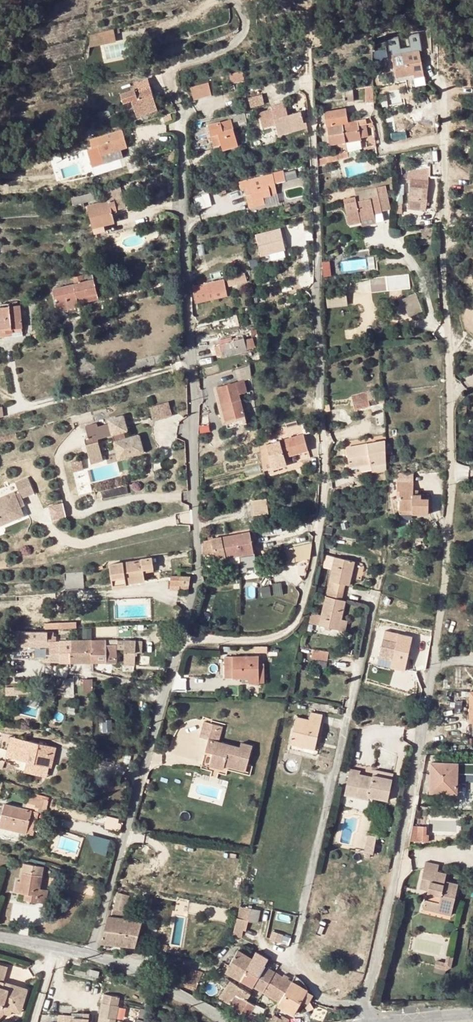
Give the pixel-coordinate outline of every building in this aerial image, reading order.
[(394,66),(414,62),(422,61),(420,49),(424,49),(423,44),(416,45),(416,47),(393,51),(394,54),(392,55),(394,66)] [(415,70),(414,62),(394,66),(395,74),(415,70)] [(230,73),(232,83),(245,81),(243,71),(230,73)] [(210,83),(189,86),(191,98),(212,95),(210,83)] [(374,101),(374,87),(374,85),(366,86),(367,102),(374,101)] [(147,95),(153,93),(151,87),(136,92),(135,90),(121,94),(123,103),(131,100),(136,116),(144,114),(143,111),(151,109),(147,95)] [(143,111),(144,114),(158,110),(153,93),(147,95),(151,109),(143,111)] [(274,110),(275,118),(289,115),(286,103),(273,106),(274,110)] [(360,138),(360,137),(358,125),(357,120),(348,122),(345,108),(325,112),(331,143),(360,138)] [(267,121),(275,118),(274,110),(265,112),(267,121)] [(297,127),(307,124),(306,123),(309,122),(307,114),(303,115),(302,111),(289,115),(275,118),(280,134),(287,132),(287,130),(297,127)] [(219,132),(222,144),(223,148),(239,143),(231,118),(208,125),(211,134),(219,132)] [(287,130),(287,132),(307,126),(307,124),(297,127),(287,130)] [(358,125),(360,137),(368,136),(366,124),(358,125)] [(96,137),(102,155),(121,149),(127,147),(121,129),(113,131),(96,137)] [(214,146),(222,144),(219,132),(211,134),(214,146)] [(347,150),(349,156),(362,152),(361,147),(347,150)] [(121,149),(102,155),(104,163),(123,157),(121,149)] [(327,155),(317,157),(319,164),(329,161),(327,155)] [(136,159),(127,162),(129,168),(138,165),(136,159)] [(288,180),(299,176),(295,168),(285,173),(288,180)] [(272,184),(270,175),(246,181),(248,189),(245,190),(246,193),(248,199),(252,198),(262,196),(271,193),(270,190),(276,188),(275,183),(272,184)] [(409,199),(421,201),(421,198),(427,199),(429,181),(411,179),(409,199)] [(112,188),(114,194),(122,192),(120,186),(112,188)] [(377,188),(378,213),(381,212),(380,206),(385,206),(383,196),(387,195),(385,186),(377,187),(377,188)] [(359,217),(374,213),(378,213),(377,188),(355,193),(357,201),(345,204),(349,224),(360,221),(359,217)] [(81,195),(82,199),(83,202),(95,199),(93,192),(83,195),(81,195)] [(262,196),(252,198),(253,205),(264,202),(262,196)] [(120,197),(114,199),(116,210),(123,208),(120,197)] [(114,199),(88,205),(94,228),(104,225),(114,222),(112,213),(117,212),(116,210),(114,199)] [(95,233),(105,231),(104,225),(94,228),(95,233)] [(256,234),(262,256),(287,249),(281,227),(256,234)] [(226,278),(228,286),(247,282),(245,274),(226,278)] [(65,301),(97,293),(93,279),(84,281),(83,275),(73,277),(75,284),(54,289),(61,318),(69,317),(67,309),(65,301)] [(396,275),(380,277),(380,290),(386,290),(386,286),(396,285),(397,289),(409,288),(396,275)] [(380,290),(380,277),(370,278),(372,291),(380,290)] [(195,296),(226,290),(224,278),(206,282),(206,283),(193,286),(195,296)] [(226,290),(195,296),(196,302),(228,295),(226,290)] [(65,301),(67,309),(79,306),(79,303),(98,299),(97,293),(65,301)] [(409,316),(422,312),(417,294),(404,297),(409,316)] [(12,330),(12,326),(22,326),(20,305),(11,306),(10,303),(0,303),(0,307),(0,331),(12,330)] [(220,344),(220,345),(222,355),(223,356),(247,350),(247,349),(252,348),(250,338),(245,340),(244,338),(220,344)] [(222,355),(220,345),(214,346),(217,356),(222,355)] [(246,365),(236,368),(238,375),(248,372),(246,365)] [(244,379),(216,387),(222,407),(242,402),(240,394),(248,391),(244,379)] [(219,408),(222,407),(216,387),(214,388),(219,408)] [(375,397),(373,391),(352,396),(356,409),(370,405),(369,398),(375,397)] [(173,415),(169,401),(150,407),(154,420),(173,415)] [(242,402),(222,407),(226,421),(246,416),(242,402)] [(127,430),(123,415),(109,419),(110,423),(98,426),(97,422),(95,423),(86,425),(89,436),(88,437),(87,438),(86,439),(86,441),(91,458),(103,455),(98,438),(113,434),(119,457),(143,451),(139,434),(126,438),(124,431),(127,430)] [(270,432),(265,429),(264,429),(261,433),(266,437),(270,432)] [(297,453),(307,450),(303,435),(260,447),(265,470),(287,464),(285,456),(297,453)] [(347,447),(350,466),(371,462),(371,464),(380,462),(387,461),(386,444),(386,440),(347,447)] [(307,450),(297,453),(299,460),(309,457),(307,450)] [(75,469),(84,467),(82,460),(73,462),(75,469)] [(380,462),(371,464),(372,470),(387,467),(387,462),(387,461),(380,462)] [(22,509),(20,504),(19,500),(23,499),(23,497),(34,492),(29,477),(18,481),(20,490),(16,491),(15,490),(0,495),(0,517),(22,509)] [(399,489),(399,508),(411,508),(411,511),(430,511),(431,492),(428,492),(423,491),(423,487),(423,480),(398,480),(397,488),(399,489)] [(272,510),(269,495),(263,496),(259,497),(261,512),(272,510)] [(67,514),(64,501),(48,504),(52,518),(67,514)] [(22,509),(0,517),(0,521),(23,512),(22,509)] [(250,532),(234,534),(238,554),(254,551),(250,532)] [(226,556),(238,554),(234,534),(222,536),(226,556)] [(212,539),(214,553),(215,557),(226,556),(222,536),(212,538),(212,539)] [(212,553),(214,553),(212,539),(204,540),(203,554),(212,553)] [(312,547),(312,543),(283,549),(286,562),(294,561),(307,558),(310,558),(312,547)] [(153,557),(111,563),(114,587),(128,586),(128,583),(146,581),(145,570),(144,566),(154,565),(153,557)] [(324,607),(322,614),(319,624),(339,628),(341,618),(346,600),(342,599),(343,591),(345,584),(349,584),(355,562),(335,557),(328,588),(324,607)] [(171,589),(180,590),(180,589),(180,586),(181,582),(181,575),(172,575),(171,589)] [(191,576),(181,575),(181,582),(180,586),(190,587),(191,576)] [(312,622),(319,624),(322,614),(314,612),(312,622)] [(341,618),(339,628),(345,629),(347,620),(341,618)] [(23,646),(46,646),(50,646),(50,636),(52,636),(52,632),(45,632),(32,631),(22,631),(23,646)] [(92,660),(91,639),(77,639),(77,651),(69,651),(69,661),(73,661),(84,661),(92,660)] [(91,639),(92,660),(107,660),(108,661),(115,661),(117,659),(116,646),(114,644),(107,644),(107,639),(91,639)] [(383,639),(379,656),(393,660),(396,642),(383,639)] [(69,651),(69,640),(56,640),(56,661),(65,661),(69,661),(69,651)] [(125,648),(125,665),(135,665),(134,640),(119,640),(119,648),(125,648)] [(311,654),(328,658),(329,650),(313,647),(311,654)] [(225,656),(225,678),(242,677),(260,677),(260,664),(259,656),(225,656)] [(260,677),(242,677),(241,683),(264,682),(264,664),(260,664),(260,677)] [(93,678),(85,678),(85,691),(93,691),(93,678)] [(309,719),(297,716),(291,744),(314,750),(323,715),(310,712),(309,719)] [(410,725),(385,720),(385,722),(367,719),(363,744),(383,747),(383,741),(386,741),(386,738),(389,739),(389,742),(396,743),(397,740),(408,741),(410,725)] [(208,740),(206,752),(213,753),(210,765),(224,769),(225,765),(246,771),(252,747),(241,744),(240,748),(219,743),(222,728),(204,723),(200,738),(208,740)] [(27,760),(49,765),(50,766),(55,747),(23,739),(22,745),(17,744),(16,752),(20,754),(19,758),(27,760)] [(49,765),(27,760),(24,770),(47,775),(49,765)] [(431,762),(431,787),(446,787),(446,792),(457,792),(458,763),(431,762)] [(363,770),(350,767),(345,793),(389,802),(395,773),(363,766),(363,770)] [(30,795),(29,799),(34,800),(33,804),(43,807),(45,799),(30,795)] [(12,805),(5,803),(0,826),(23,831),(27,832),(32,834),(35,821),(33,818),(30,817),(32,810),(12,805)] [(108,815),(105,827),(119,830),(121,823),(118,822),(119,818),(108,815)] [(429,842),(429,825),(412,825),(412,842),(429,842)] [(108,853),(110,838),(90,834),(87,850),(108,853)] [(425,861),(423,868),(436,871),(438,864),(425,861)] [(24,863),(22,881),(20,892),(26,893),(30,893),(29,900),(46,902),(48,889),(40,888),(43,866),(24,863)] [(426,877),(424,887),(428,888),(432,889),(430,896),(427,895),(425,895),(424,902),(433,905),(433,907),(443,909),(444,903),(453,905),(455,893),(450,892),(452,882),(444,880),(445,873),(436,871),(423,868),(421,876),(426,877)] [(118,892),(114,907),(124,910),(129,894),(118,892)] [(451,914),(453,905),(444,903),(443,909),(433,907),(433,905),(424,902),(423,907),(451,914)] [(261,910),(240,906),(238,919),(249,921),(258,923),(261,910)] [(122,917),(124,910),(114,907),(112,915),(122,917)] [(119,918),(108,916),(101,941),(135,946),(141,923),(129,920),(123,918),(119,918)] [(238,919),(233,936),(242,938),(244,931),(246,931),(249,921),(238,919)] [(283,935),(274,931),(271,938),(281,942),(283,935)] [(232,960),(247,969),(253,959),(238,950),(232,960)] [(253,959),(266,967),(270,961),(256,953),(253,959)] [(276,972),(266,967),(253,959),(247,969),(260,977),(254,987),(263,993),(276,972)] [(247,969),(232,960),(229,966),(226,964),(223,969),(241,980),(247,969)] [(12,1007),(13,1003),(22,1007),(28,986),(4,978),(9,964),(0,961),(0,1005),(2,1004),(12,1007)] [(185,984),(198,987),(201,971),(189,968),(185,984)] [(247,969),(241,980),(254,987),(260,977),(247,969)] [(284,977),(276,972),(263,993),(280,1002),(292,982),(288,980),(290,977),(285,975),(284,977)] [(233,992),(237,985),(230,980),(219,997),(229,1003),(235,993),(233,992)] [(280,1002),(278,1006),(294,1015),(301,1003),(304,1004),(307,1011),(314,1009),(312,1003),(309,1002),(311,998),(306,995),(308,991),(292,982),(280,1002)] [(235,993),(246,1000),(250,993),(237,985),(233,992),(235,993)] [(120,995),(103,992),(98,1021),(119,1021),(119,1020),(116,1019),(120,995)] [(235,993),(229,1003),(254,1019),(256,1016),(250,1012),(252,1010),(254,1006),(246,1000),(235,993)] [(3,1010),(10,1012),(12,1007),(2,1004),(0,1005),(0,1013),(3,1010)] [(72,1014),(52,1012),(51,1021),(70,1021),(71,1015),(72,1014)] [(71,1015),(70,1021),(88,1021),(89,1012),(83,1012),(83,1017),(71,1015)]
